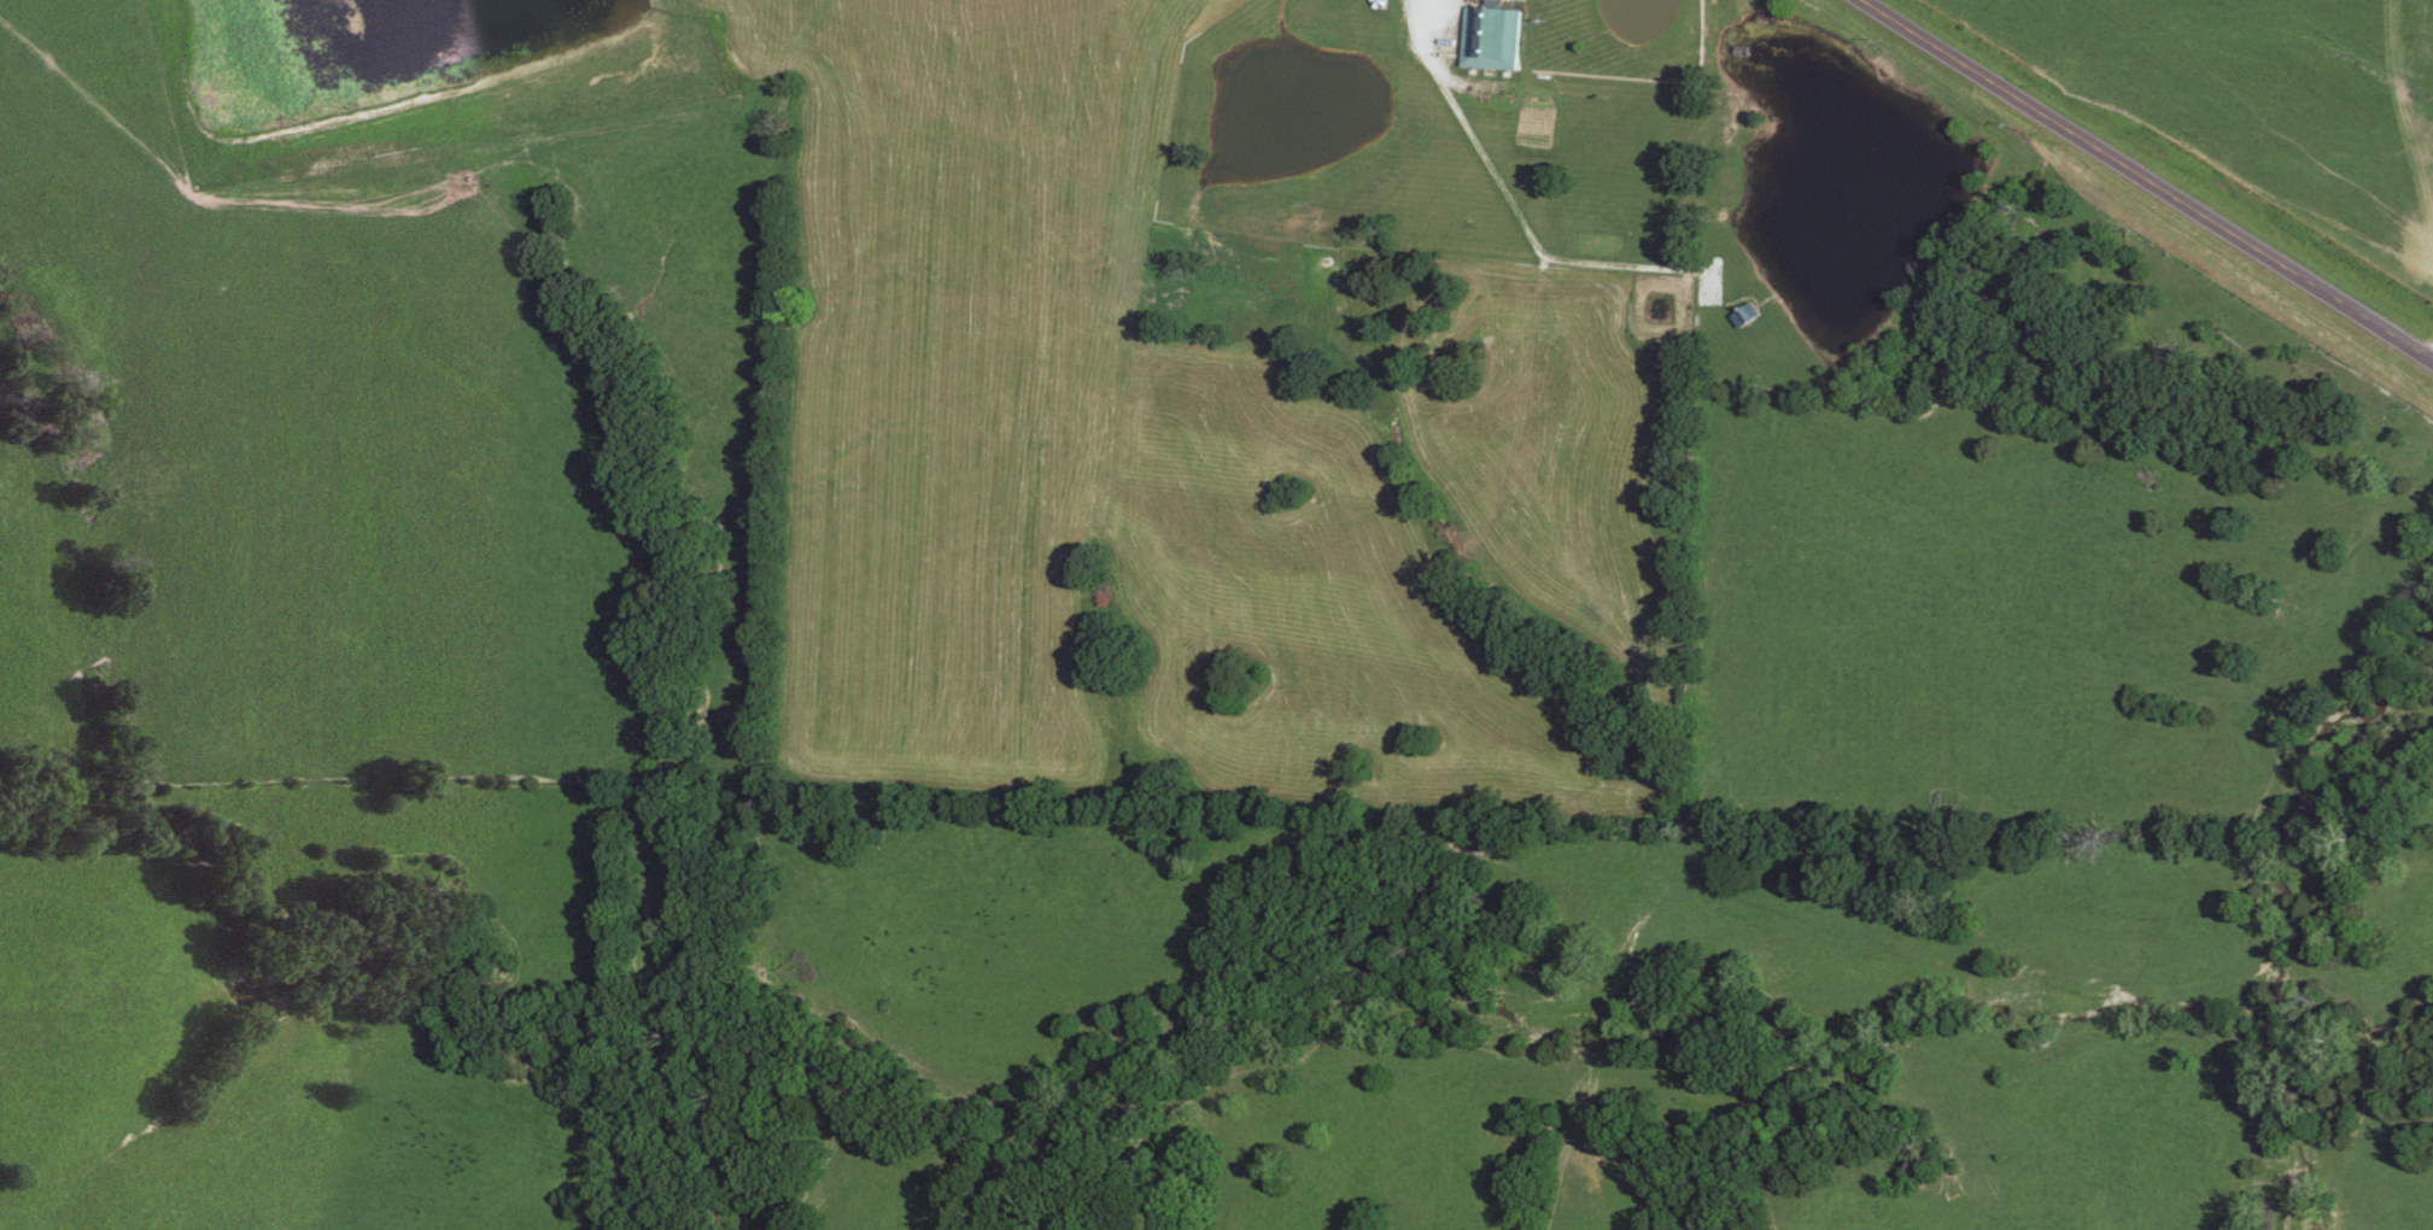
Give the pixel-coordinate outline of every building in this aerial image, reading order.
[(1517,72),(1521,11),(1466,7),(1462,68),(1517,72)]
